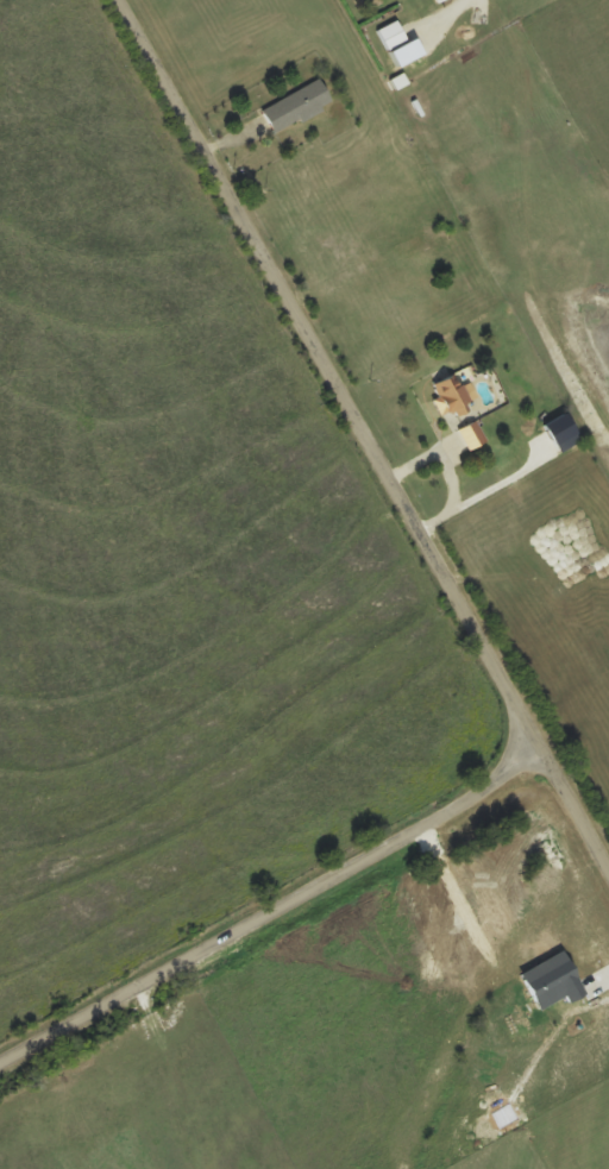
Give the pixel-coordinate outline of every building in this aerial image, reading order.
[(406,42),(394,21),(376,31),(387,51),(406,42)] [(260,108),(271,134),(331,107),(319,82),(260,108)] [(440,416),(452,409),(457,419),(469,413),(464,403),(475,397),(467,383),(459,388),(453,375),(432,385),(439,398),(433,401),(440,416)] [(457,430),(467,451),(484,442),(475,422),(457,430)]
